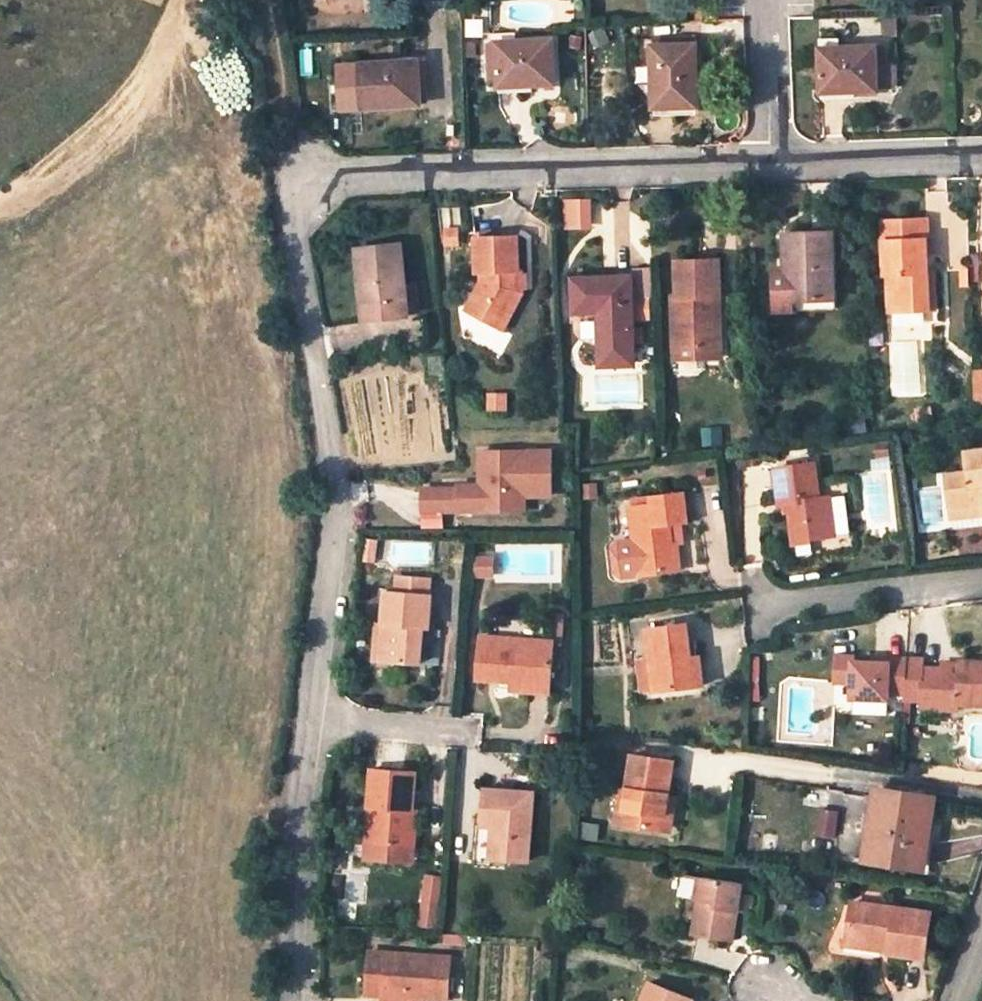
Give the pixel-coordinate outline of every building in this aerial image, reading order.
[(554,84),(552,40),(486,43),(487,56),(496,56),(498,87),(554,84)] [(670,44),(670,51),(651,52),(652,101),(672,100),(672,106),(696,105),(695,43),(670,44)] [(820,48),(822,91),(879,90),(879,87),(878,63),(885,63),(885,45),(820,48)] [(418,60),(356,65),(359,108),(416,105),(415,86),(420,85),(418,60)] [(878,63),(879,87),(896,86),(895,62),(885,63),(878,63)] [(564,197),(565,228),(594,227),(593,197),(564,197)] [(928,222),(886,222),(887,275),(890,275),(891,313),(931,312),(930,274),(928,222)] [(458,227),(444,226),(444,245),(458,245),(458,227)] [(483,273),(476,288),(486,293),(479,309),(506,323),(527,283),(526,260),(521,260),(521,227),(478,228),(479,262),(486,262),(486,273),(483,273)] [(790,233),(790,269),(790,300),(838,300),(837,232),(790,233)] [(363,305),(382,303),(384,319),(410,316),(402,244),(357,248),(363,305)] [(718,259),(677,259),(678,293),(673,293),(675,360),(719,359),(718,305),(714,305),(714,294),(718,294),(718,259)] [(790,300),(790,269),(770,269),(770,306),(839,305),(838,300),(790,300)] [(574,278),(574,306),(600,305),(600,312),(601,345),(601,366),(636,365),(635,344),(633,277),(574,278)] [(479,309),(486,293),(476,288),(468,304),(479,309)] [(363,305),(365,321),(384,319),(382,303),(363,305)] [(575,313),(600,312),(600,305),(574,306),(575,313)] [(508,393),(488,393),(488,407),(508,407),(508,393)] [(889,441),(876,443),(877,456),(890,455),(889,441)] [(486,486),(424,485),(424,507),(513,509),(513,489),(553,490),(554,451),(482,450),(481,476),(486,476),(486,486)] [(951,514),(980,510),(981,514),(981,454),(966,455),(968,473),(945,476),(951,514)] [(810,537),(830,535),(825,498),(818,499),(813,463),(774,468),(779,504),(788,503),(794,543),(810,540),(810,537)] [(681,491),(648,494),(649,503),(628,505),(637,574),(678,568),(674,543),(670,543),(668,521),(685,518),(681,491)] [(831,497),(825,498),(830,535),(836,534),(831,497)] [(637,574),(628,505),(606,507),(601,513),(609,572),(615,577),(637,574)] [(981,514),(980,510),(951,514),(953,521),(981,518),(981,514)] [(376,550),(377,532),(366,532),(364,549),(376,550)] [(429,581),(400,579),(400,594),(385,593),(383,626),(381,661),(421,664),(423,628),(430,629),(432,597),(427,597),(429,581)] [(550,642),(554,642),(560,642),(561,615),(551,614),(550,642)] [(693,623),(645,629),(653,691),(701,685),(695,643),(693,623)] [(381,661),(383,626),(377,626),(375,661),(381,661)] [(500,681),(499,689),(527,691),(528,683),(552,685),(554,642),(550,642),(482,637),(479,680),(500,681)] [(695,643),(701,685),(708,684),(705,657),(702,658),(701,642),(695,643)] [(849,706),(884,708),(884,700),(905,701),(907,666),(890,665),(889,672),(871,672),(854,671),(854,664),(833,664),(832,689),(850,690),(849,706)] [(962,677),(962,666),(939,665),(939,676),(962,677)] [(962,666),(962,677),(939,676),(925,676),(925,667),(907,666),(905,701),(905,704),(923,705),(922,713),(959,716),(959,709),(981,710),(981,667),(962,666)] [(552,685),(528,683),(527,691),(551,692),(552,685)] [(884,720),(884,708),(849,706),(849,717),(884,720)] [(667,803),(674,761),(633,755),(626,795),(622,824),(663,830),(667,803)] [(413,770),(392,769),(371,768),(369,807),(375,807),(374,844),(383,845),(381,868),(404,868),(405,846),(415,846),(416,817),(412,817),(411,809),(413,770)] [(485,825),(477,825),(475,863),(492,864),(492,859),(496,860),(499,860),(503,860),(506,860),(528,861),(532,793),(487,791),(486,813),(486,816),(485,819),(485,823),(485,825)] [(924,816),(931,816),(932,805),(933,799),(880,792),(879,797),(869,860),(923,867),(926,844),(920,843),(924,816)] [(622,824),(626,795),(620,793),(615,823),(622,824)] [(667,803),(663,830),(669,831),(673,804),(667,803)] [(926,844),(931,816),(924,816),(920,843),(926,844)] [(779,835),(766,833),(763,850),(776,852),(779,835)] [(415,846),(405,846),(404,868),(413,868),(415,846)] [(742,881),(700,875),(697,897),(700,897),(694,934),(733,939),(737,912),(740,895),(742,881)] [(958,882),(943,879),(942,889),(956,891),(958,882)] [(421,901),(416,928),(435,931),(439,904),(421,901)] [(854,904),(849,939),(883,943),(884,939),(893,939),(891,952),(926,956),(931,914),(854,904)] [(884,939),(883,943),(849,939),(848,946),(891,952),(893,939),(884,939)] [(370,951),(367,992),(384,993),(384,1000),(414,1000),(414,995),(449,998),(451,957),(370,951)] [(692,998),(650,982),(642,1000),(690,1000),(692,998)]
